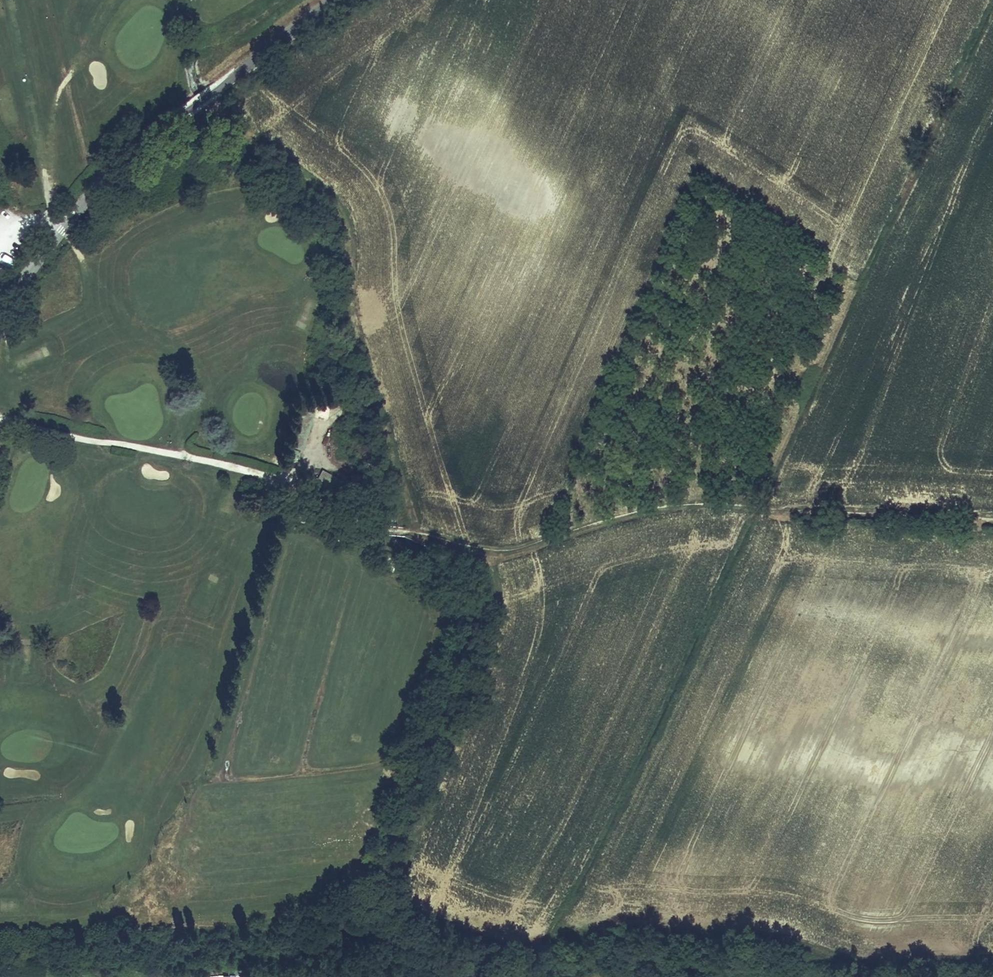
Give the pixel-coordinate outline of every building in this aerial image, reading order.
[(468,619),(473,617),(467,603),(462,605),(468,619)]
